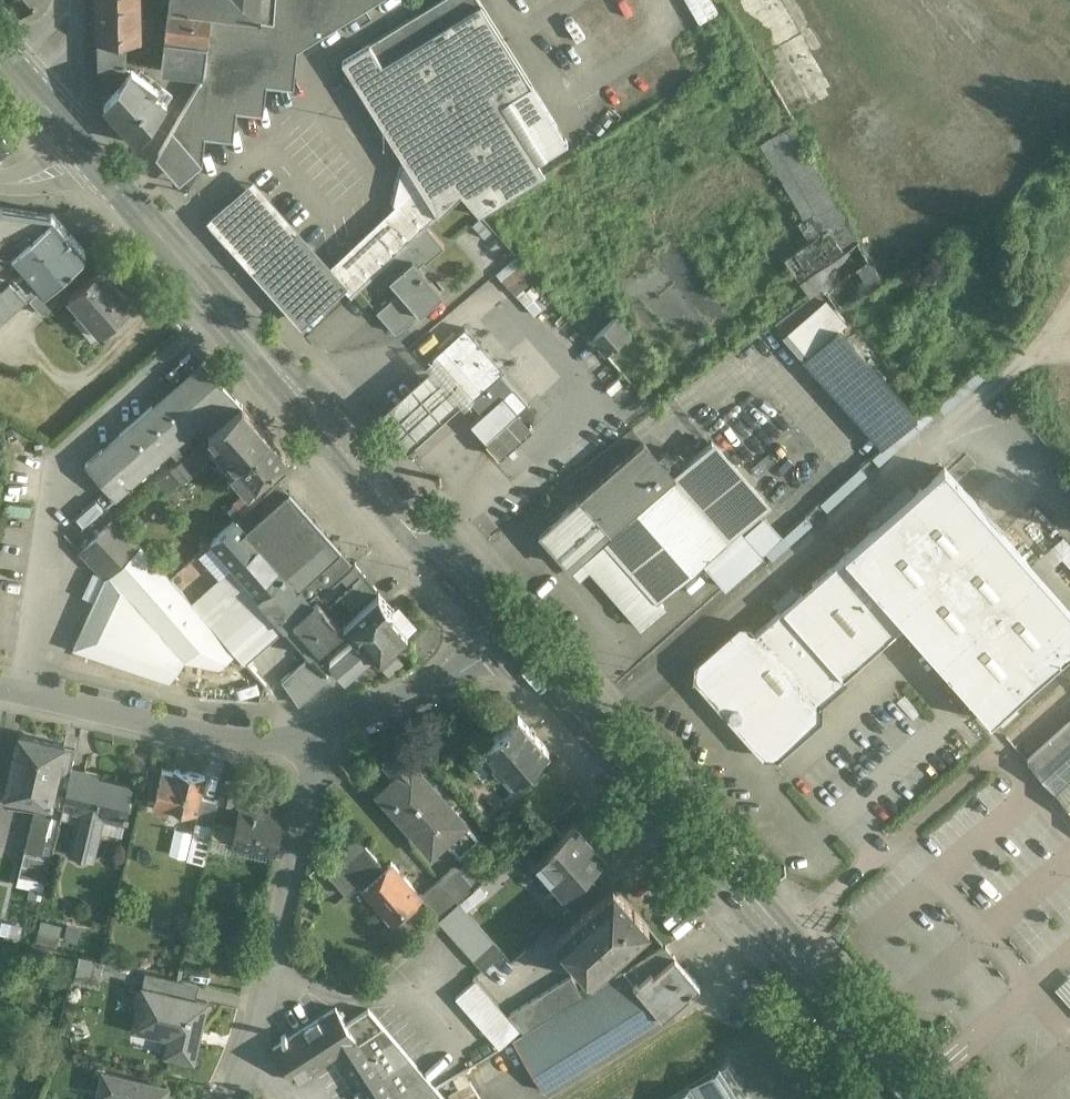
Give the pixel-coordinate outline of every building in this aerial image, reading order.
[(20,9),(30,0),(11,0),(20,9)] [(97,42),(99,42),(125,41),(125,42),(142,41),(141,0),(96,0),(97,42)] [(274,21),(272,21),(259,19),(224,15),(211,14),(207,45),(204,69),(204,73),(159,152),(160,153),(180,176),(199,160),(201,131),(229,134),(232,105),(259,108),(262,79),(289,82),(292,53),(378,0),(275,0),(274,21)] [(169,9),(195,12),(211,14),(224,15),(225,0),(170,0),(169,9)] [(224,15),(259,19),(260,0),(225,0),(224,15)] [(259,19),(272,21),(274,0),(260,0),(259,19)] [(502,103),(531,84),(478,0),(439,0),(438,1),(502,103)] [(700,22),(721,10),(715,0),(687,0),(700,22)] [(502,103),(438,1),(342,60),(412,171),(438,213),(462,191),(481,212),(545,172),(540,164),(537,159),(502,103)] [(195,12),(169,9),(165,40),(178,42),(190,43),(195,12)] [(125,41),(99,42),(100,66),(125,65),(126,65),(125,42),(125,41)] [(190,43),(178,42),(175,66),(204,69),(207,45),(190,43)] [(125,65),(100,66),(102,83),(114,92),(131,70),(126,65),(125,65)] [(157,89),(131,70),(114,92),(104,105),(137,142),(166,103),(154,93),(157,89)] [(566,141),(531,84),(502,103),(537,159),(566,141)] [(0,128),(0,147),(10,139),(0,128)] [(845,217),(799,138),(782,148),(819,211),(800,222),(811,241),(845,217)] [(411,191),(328,268),(343,285),(342,286),(351,295),(382,266),(426,224),(438,213),(412,171),(404,179),(411,191)] [(328,268),(254,184),(213,220),(302,321),(342,286),(343,285),(328,268)] [(3,205),(0,205),(0,248),(10,250),(53,213),(3,205)] [(53,213),(10,250),(18,259),(11,265),(27,283),(34,277),(43,288),(86,250),(53,213)] [(883,281),(845,217),(811,241),(785,259),(810,294),(821,286),(840,308),(883,281)] [(426,224),(382,266),(391,277),(390,277),(401,290),(377,310),(395,332),(419,312),(420,312),(443,293),(419,265),(424,260),(425,262),(445,246),(426,224)] [(523,260),(504,276),(516,291),(535,276),(523,260)] [(133,305),(100,268),(68,296),(101,332),(133,305)] [(0,293),(0,326),(27,302),(11,283),(0,293)] [(819,289),(776,322),(786,334),(826,298),(819,289)] [(786,334),(784,336),(803,357),(836,327),(845,319),(826,298),(786,334)] [(616,315),(591,337),(605,353),(630,331),(616,315)] [(465,327),(432,356),(483,412),(471,422),(501,456),(532,428),(518,412),(528,403),(513,386),(503,394),(491,381),(504,370),(465,327)] [(916,417),(836,327),(803,357),(883,446),(916,417)] [(662,366),(630,331),(605,353),(637,388),(662,366)] [(203,361),(86,464),(116,498),(200,424),(209,435),(210,435),(243,406),(203,361)] [(437,364),(379,415),(408,448),(466,396),(437,364)] [(243,406),(210,435),(216,442),(212,445),(224,459),(228,456),(236,465),(271,436),(243,405),(243,406)] [(236,465),(230,470),(248,492),(256,485),(288,457),(271,436),(236,465)] [(768,506),(712,441),(672,475),(673,476),(673,477),(728,540),(768,506)] [(643,442),(579,498),(579,499),(609,532),(673,477),(673,476),(672,475),(643,442)] [(196,447),(176,464),(184,473),(188,478),(208,460),(196,447)] [(184,473),(176,464),(170,470),(177,478),(184,473)] [(945,466),(845,555),(904,622),(917,637),(948,671),(947,672),(949,673),(968,695),(969,697),(970,696),(989,718),(988,718),(990,721),(993,718),(992,718),(1069,650),(1069,609),(945,466)] [(170,470),(156,482),(167,495),(178,484),(177,478),(170,470)] [(609,532),(581,557),(641,627),(664,607),(658,600),(703,562),(725,587),(750,566),(728,540),(673,477),(609,532)] [(289,491),(280,481),(264,495),(244,512),(236,520),(284,573),(311,602),(354,564),(340,548),(341,548),(290,490),(289,491)] [(248,492),(235,503),(244,512),(264,495),(256,485),(248,492)] [(609,532),(579,499),(541,532),(570,566),(581,557),(609,532)] [(114,518),(80,551),(106,578),(140,545),(114,518)] [(284,573),(236,520),(211,541),(251,585),(258,594),(259,595),(284,573)] [(194,603),(171,577),(170,577),(140,545),(106,578),(74,648),(170,680),(185,660),(219,667),(236,651),(218,630),(194,603)] [(207,545),(192,558),(197,563),(211,551),(207,545)] [(904,622),(845,555),(783,609),(817,646),(843,676),(904,622)] [(192,558),(181,567),(191,579),(192,579),(202,569),(197,563),(192,558)] [(355,564),(341,576),(347,583),(361,570),(355,564)] [(191,579),(181,567),(171,577),(194,603),(204,593),(192,579),(191,579)] [(311,602),(284,573),(259,595),(258,594),(239,611),(218,630),(246,661),(290,622),(311,603),(311,602)] [(364,574),(327,608),(339,622),(377,589),(364,574)] [(251,585),(238,596),(222,577),(215,584),(239,611),(258,594),(251,585)] [(204,593),(194,603),(218,630),(239,611),(215,584),(204,593)] [(379,591),(344,623),(357,638),(331,661),(345,677),(374,652),(379,657),(407,633),(412,628),(379,591)] [(327,608),(317,597),(311,603),(290,622),(315,651),(343,626),(339,622),(327,608)] [(817,646),(783,609),(755,633),(789,671),(817,646)] [(755,633),(752,629),(742,628),(698,667),(698,676),(723,704),(732,705),(730,707),(729,709),(729,712),(730,714),(731,716),(734,717),(736,717),(738,717),(740,715),(740,723),(765,752),(775,753),(819,715),(819,705),(815,701),(818,698),(821,701),(829,695),(825,692),(843,676),(817,646),(789,671),(755,633)] [(329,677),(309,655),(282,680),(300,703),(329,677)] [(1019,754),(1069,811),(1069,708),(1019,754)] [(518,713),(484,744),(475,752),(489,767),(493,762),(510,781),(514,778),(549,748),(518,713)] [(64,743),(20,733),(6,794),(37,801),(50,804),(55,783),(57,773),(60,774),(63,760),(60,759),(64,743)] [(465,822),(412,762),(411,763),(398,748),(383,762),(396,777),(379,792),(432,851),(446,839),(460,856),(479,839),(465,822)] [(130,787),(97,779),(98,778),(83,775),(84,771),(71,768),(72,769),(68,786),(67,785),(65,796),(78,799),(78,796),(83,797),(80,810),(81,810),(71,853),(92,858),(102,815),(123,820),(124,816),(127,817),(128,813),(125,812),(131,786),(130,786),(130,787)] [(205,775),(175,768),(174,771),(166,770),(159,803),(197,812),(200,796),(205,775)] [(572,802),(546,772),(524,791),(524,792),(525,792),(550,821),(549,821),(550,821),(551,821),(572,802)] [(239,783),(224,780),(218,801),(234,805),(239,783)] [(50,804),(37,801),(25,850),(26,850),(50,856),(51,856),(60,817),(65,796),(67,785),(55,783),(50,804)] [(78,799),(65,796),(60,817),(72,820),(78,799)] [(218,800),(200,796),(197,812),(198,812),(197,819),(198,820),(213,823),(214,819),(218,800)] [(283,815),(240,805),(235,828),(214,819),(213,823),(210,833),(210,836),(232,841),(232,843),(275,853),(283,815)] [(213,823),(198,820),(195,830),(210,833),(213,823)] [(550,821),(510,856),(523,870),(535,859),(535,858),(562,834),(551,821),(550,821)] [(605,857),(574,823),(562,834),(535,858),(535,859),(536,860),(541,855),(554,870),(549,875),(565,892),(605,857)] [(392,862),(382,870),(379,866),(382,863),(357,834),(322,864),(347,893),(359,883),(390,920),(382,927),(393,940),(417,919),(408,909),(422,898),(422,897),(420,895),(392,862)] [(50,856),(26,850),(20,876),(43,881),(50,856)] [(483,879),(468,861),(458,870),(473,888),(483,879)] [(458,870),(454,866),(439,879),(458,901),(473,888),(458,870)] [(439,879),(420,895),(422,897),(422,898),(439,918),(458,901),(439,879)] [(613,887),(555,938),(591,978),(649,926),(635,910),(634,910),(613,887)] [(503,951),(458,902),(438,919),(483,969),(503,951)] [(80,928),(67,925),(64,938),(77,941),(80,928)] [(665,946),(624,971),(662,1016),(698,984),(665,946)] [(100,984),(106,961),(81,955),(76,978),(100,984)] [(175,978),(146,971),(142,986),(172,992),(175,978)] [(624,971),(514,1039),(544,1089),(662,1016),(624,971)] [(571,974),(507,1014),(523,1033),(584,995),(571,974)] [(519,1029),(476,979),(455,997),(499,1046),(519,1029)] [(172,992),(142,986),(135,1020),(171,1028),(165,1052),(194,1059),(207,1000),(172,992)] [(288,1037),(285,1033),(281,1035),(284,1040),(273,1047),(295,1080),(338,1052),(369,1098),(395,1098),(396,1098),(347,1022),(336,1006),(288,1037)] [(369,1008),(347,1022),(396,1098),(446,1098),(369,1008)] [(668,1098),(742,1098),(721,1066),(668,1098)] [(103,1070),(98,1094),(111,1097),(111,1098),(165,1098),(168,1085),(103,1070)] [(455,1098),(484,1098),(485,1098),(468,1077),(450,1092),(455,1098)]
